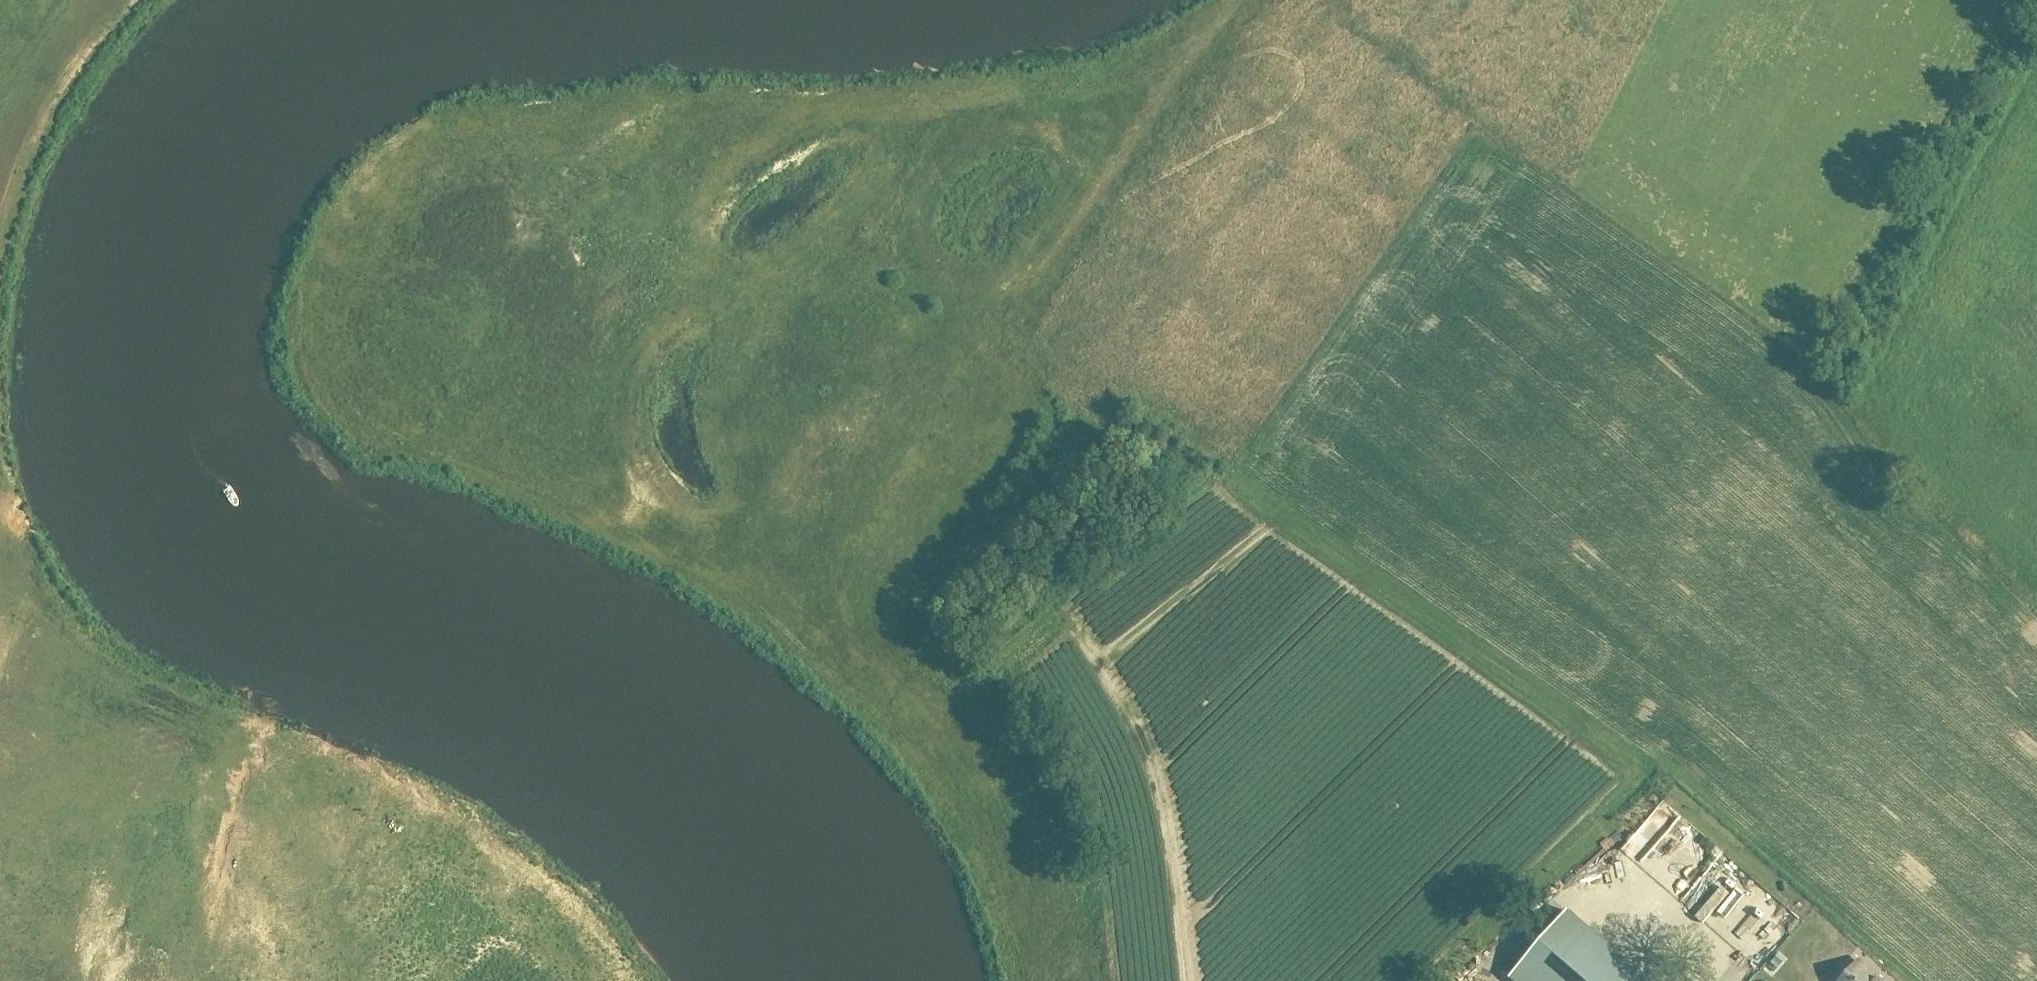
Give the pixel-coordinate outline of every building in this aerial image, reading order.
[(1766,961),(1744,980),(1737,972),(1728,979),(1729,980),(1783,980),(1766,961)] [(1866,971),(1857,980),(1877,980),(1866,971)]
